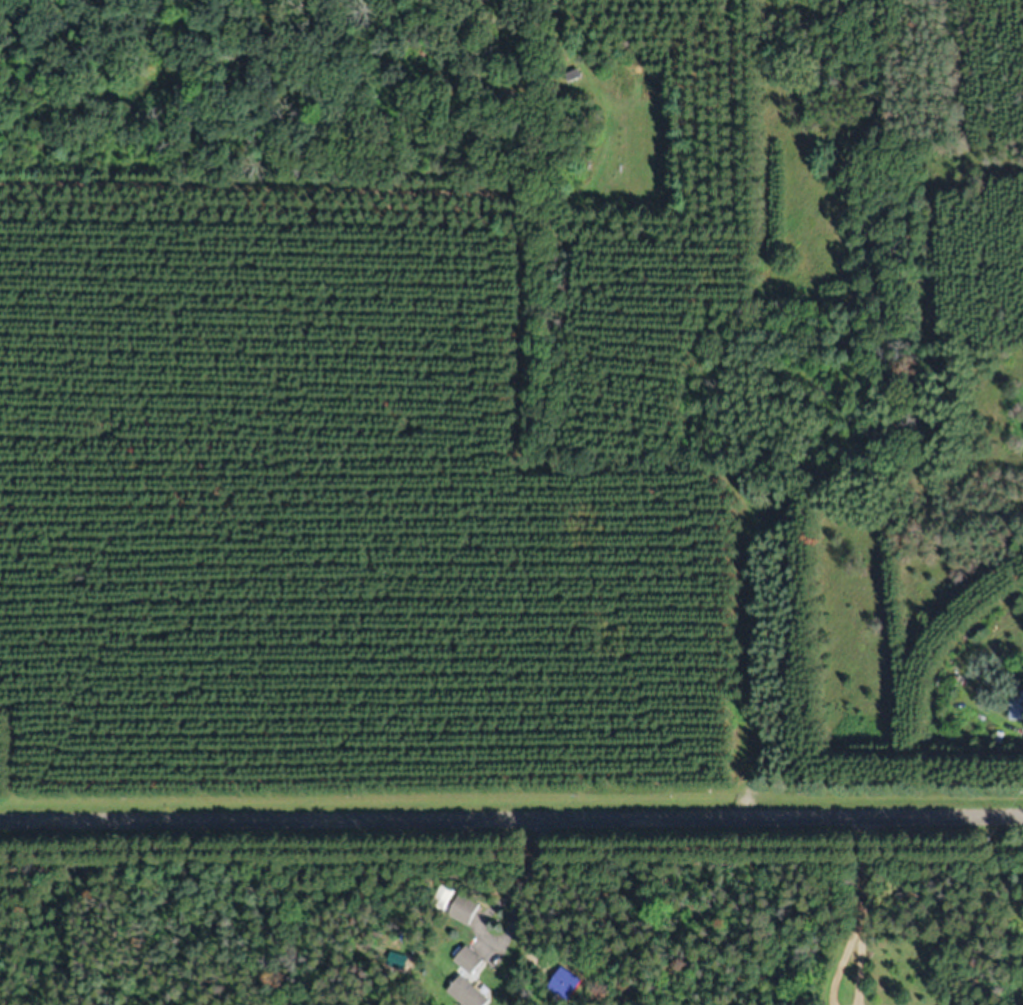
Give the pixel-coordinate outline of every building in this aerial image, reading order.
[(1010,691),(1010,721),(1022,721),(1022,691),(1010,691)] [(432,903),(441,909),(453,892),(444,886),(432,903)] [(450,915),(469,926),(481,905),(461,894),(450,915)] [(472,974),(484,961),(467,946),(455,959),(472,974)] [(464,1004),(487,1004),(490,1001),(462,975),(448,990),(464,1004)]
